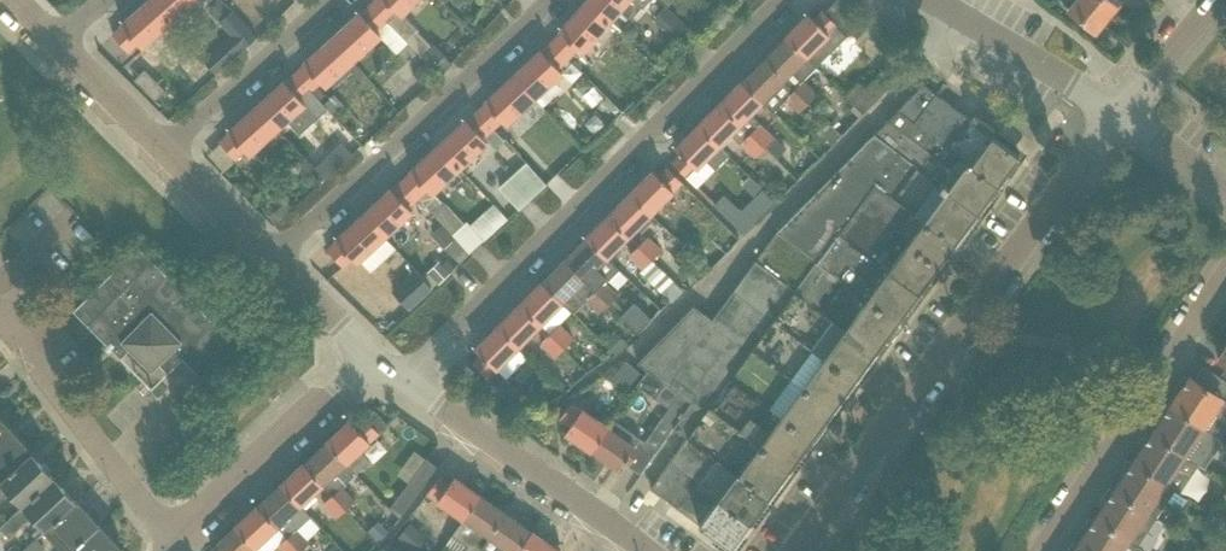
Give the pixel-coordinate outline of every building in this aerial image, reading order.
[(171,20),(154,0),(149,0),(122,24),(123,25),(113,34),(128,51),(138,42),(142,46),(171,20)] [(171,20),(194,0),(154,0),(171,20)] [(209,10),(218,20),(229,9),(221,0),(220,0),(209,10)] [(401,14),(415,0),(375,0),(371,4),(388,21),(439,74),(450,63),(431,45),(414,30),(416,28),(401,14)] [(585,2),(608,22),(628,0),(587,0),(585,2)] [(848,35),(851,32),(863,43),(876,30),(864,19),(861,22),(840,0),(826,14),(823,11),(814,19),(809,14),(786,37),(806,56),(816,66),(847,35),(848,35)] [(1109,0),(1066,0),(1063,3),(1095,30),(1115,5),(1109,0)] [(583,50),(608,22),(585,2),(560,31),(562,32),(552,41),(568,57),(572,62),(582,73),(591,65),(576,50),(579,47),(583,50)] [(378,31),(388,21),(371,4),(361,13),(360,12),(332,38),(354,59),(381,34),(378,31)] [(234,35),(205,60),(216,72),(256,36),(237,13),(224,24),(234,35)] [(806,56),(786,37),(764,59),(784,78),(795,89),(816,66),(806,56)] [(325,85),(354,59),(332,38),(304,63),(305,64),(296,72),(312,89),(321,98),(326,94),(317,84),(321,81),(325,85)] [(534,97),(572,62),(568,57),(552,41),(543,51),(542,50),(514,76),(534,97)] [(189,49),(169,67),(190,91),(210,73),(189,49)] [(784,78),(764,59),(742,81),(762,100),(773,111),(795,89),(784,78)] [(634,101),(602,68),(591,78),(623,111),(634,101)] [(319,100),(321,98),(312,89),(296,72),(286,82),(285,81),(258,105),(278,127),(303,105),(317,119),(328,109),(319,100)] [(863,113),(887,90),(871,74),(847,97),(863,113)] [(497,132),(534,97),(514,76),(486,101),(487,102),(477,111),(497,132)] [(837,112),(817,94),(804,80),(795,90),(808,103),(829,121),(837,112)] [(787,148),(750,112),(762,100),(742,81),(720,103),(740,122),(765,146),(778,158),(787,148)] [(971,119),(934,92),(923,84),(898,109),(950,147),(971,119)] [(808,103),(795,90),(786,98),(799,112),(808,103)] [(335,95),(325,104),(334,114),(344,105),(335,95)] [(740,122),(720,103),(698,125),(718,144),(730,132),(742,143),(755,156),(765,146),(740,122)] [(249,154),(278,127),(258,105),(229,132),(230,133),(220,142),(235,158),(245,150),(249,154)] [(999,183),(950,147),(898,109),(874,134),(978,210),(993,190),(988,185),(992,179),(999,184),(999,183)] [(504,140),(497,132),(477,111),(468,120),(467,119),(439,145),(459,167),(487,141),(494,149),(504,140)] [(974,114),(971,119),(950,147),(999,183),(1020,154),(990,134),(994,128),(974,114)] [(816,131),(832,146),(842,136),(826,121),(816,131)] [(728,155),(718,144),(698,125),(676,148),(681,154),(673,162),(686,176),(704,158),(715,169),(728,155)] [(978,210),(874,134),(846,162),(893,196),(950,238),(954,231),(960,235),(978,210)] [(342,142),(325,158),(336,169),(353,154),(342,142)] [(431,192),(459,167),(439,145),(411,170),(412,172),(402,181),(418,197),(428,188),(431,192)] [(893,196),(846,162),(823,185),(936,268),(947,252),(942,248),(950,238),(893,196)] [(546,185),(527,164),(501,187),(520,209),(546,185)] [(650,213),(681,181),(668,168),(659,176),(653,171),(630,193),(650,213)] [(408,206),(418,197),(402,181),(393,190),(392,188),(364,214),(384,236),(412,210),(408,206)] [(936,268),(823,185),(803,205),(839,232),(914,287),(919,279),(925,283),(936,268)] [(744,234),(775,202),(763,190),(742,210),(724,194),(714,205),(744,234)] [(628,235),(650,213),(630,193),(608,215),(628,235)] [(839,232),(803,205),(778,231),(815,260),(897,320),(915,296),(910,292),(914,287),(839,232)] [(357,261),(384,236),(364,214),(336,240),(337,241),(327,250),(343,266),(353,257),(357,261)] [(606,257),(607,255),(628,235),(608,215),(586,237),(606,257)] [(455,238),(469,254),(471,252),(484,241),(466,221),(451,234),(455,238)] [(442,224),(430,235),(443,249),(444,248),(454,238),(455,238),(451,234),(442,224)] [(688,241),(709,265),(737,240),(724,225),(709,238),(701,230),(688,241)] [(815,260),(778,231),(756,260),(794,289),(870,345),(874,339),(880,343),(897,320),(815,260)] [(620,268),(607,255),(606,257),(586,237),(564,260),(608,304),(617,295),(604,282),(607,278),(609,280),(620,268)] [(647,238),(639,246),(652,259),(661,251),(647,238)] [(168,373),(183,358),(212,388),(261,339),(241,319),(226,334),(181,288),(185,283),(170,268),(166,273),(138,245),(73,310),(121,358),(130,349),(152,371),(159,364),(168,373)] [(682,289),(652,259),(639,246),(630,255),(644,268),(642,270),(671,299),(682,289)] [(608,304),(564,260),(542,282),(562,301),(574,312),(586,299),(600,312),(608,304)] [(794,289),(756,260),(734,290),(773,317),(855,378),(872,355),(866,350),(870,345),(794,289)] [(413,270),(391,291),(408,310),(431,289),(413,270)] [(540,323),(562,301),(542,282),(520,304),(540,323)] [(773,317),(734,290),(713,319),(751,348),(827,404),(831,398),(837,402),(855,378),(773,317)] [(621,316),(637,332),(651,318),(634,302),(621,316)] [(518,345),(540,323),(520,304),(498,326),(518,345)] [(751,348),(713,319),(694,306),(637,363),(666,383),(691,401),(694,397),(784,462),(788,456),(794,461),(829,413),(823,409),(827,404),(751,348)] [(573,339),(560,326),(559,325),(550,334),(565,348),(573,339)] [(486,377),(518,345),(498,326),(476,349),(481,354),(473,363),(486,377)] [(550,334),(542,342),(556,356),(564,348),(565,348),(550,334)] [(1225,347),(1218,358),(1225,363),(1225,347)] [(624,392),(641,372),(626,360),(609,379),(624,392)] [(1222,398),(1191,377),(1192,375),(1191,374),(1170,405),(1202,427),(1219,437),(1225,427),(1225,416),(1224,415),(1225,412),(1225,401),(1222,398)] [(691,401),(666,383),(656,397),(670,408),(662,418),(673,427),(691,401)] [(694,397),(691,401),(673,427),(686,436),(763,492),(763,491),(769,495),(786,471),(780,467),(784,462),(694,397)] [(608,427),(571,402),(560,418),(571,425),(566,432),(592,450),(608,427)] [(1219,437),(1202,427),(1170,405),(1151,433),(1184,455),(1198,464),(1200,465),(1219,437)] [(356,426),(351,420),(327,442),(356,473),(370,460),(360,449),(378,432),(365,418),(356,426)] [(0,420),(0,437),(8,429),(0,420)] [(612,421),(608,427),(592,450),(618,468),(623,461),(633,468),(644,453),(633,445),(638,438),(612,421)] [(31,453),(8,429),(0,437),(0,477),(2,480),(31,453)] [(1198,464),(1184,455),(1151,433),(1133,461),(1165,483),(1175,489),(1180,492),(1198,464)] [(763,492),(686,436),(670,458),(720,494),(717,498),(749,522),(764,501),(759,497),(763,492)] [(327,442),(304,463),(323,483),(334,494),(346,508),(355,500),(342,486),(356,473),(327,442)] [(53,477),(31,453),(2,480),(0,482),(0,501),(11,491),(24,504),(53,477)] [(400,518),(438,467),(426,458),(390,507),(400,518)] [(720,494),(670,458),(649,486),(732,546),(749,522),(717,498),(720,494)] [(1165,483),(1133,461),(1114,489),(1146,511),(1157,517),(1167,501),(1180,509),(1187,497),(1180,492),(1175,489),(1165,483)] [(300,504),(323,483),(304,463),(281,484),(300,504)] [(464,518),(480,495),(454,477),(449,483),(439,476),(428,492),(464,518)] [(46,529),(75,502),(53,477),(24,504),(1,526),(10,536),(33,515),(46,529)] [(310,517),(311,516),(300,504),(281,484),(258,505),(277,525),(288,538),(301,550),(302,550),(310,543),(297,529),(310,517)] [(1138,545),(1157,517),(1146,511),(1114,489),(1095,518),(1128,539),(1138,545)] [(346,508),(334,494),(324,504),(337,517),(346,508)] [(506,513),(480,495),(464,518),(445,547),(451,550),(478,550),(506,513)] [(98,526),(75,502),(46,529),(67,550),(70,550),(98,526)] [(254,547),(277,525),(258,505),(235,526),(254,547)] [(531,531),(506,513),(478,550),(517,550),(531,531)] [(1138,545),(1128,539),(1095,518),(1077,546),(1085,550),(1142,550),(1143,549),(1138,545)] [(98,526),(70,550),(120,550),(122,549),(122,548),(120,549),(98,526)] [(254,547),(235,526),(212,548),(214,550),(258,550),(254,547)] [(531,531),(517,550),(556,550),(558,549),(531,531)] [(288,538),(280,546),(285,550),(301,550),(288,538)] [(24,550),(42,550),(44,549),(36,540),(24,550)]
